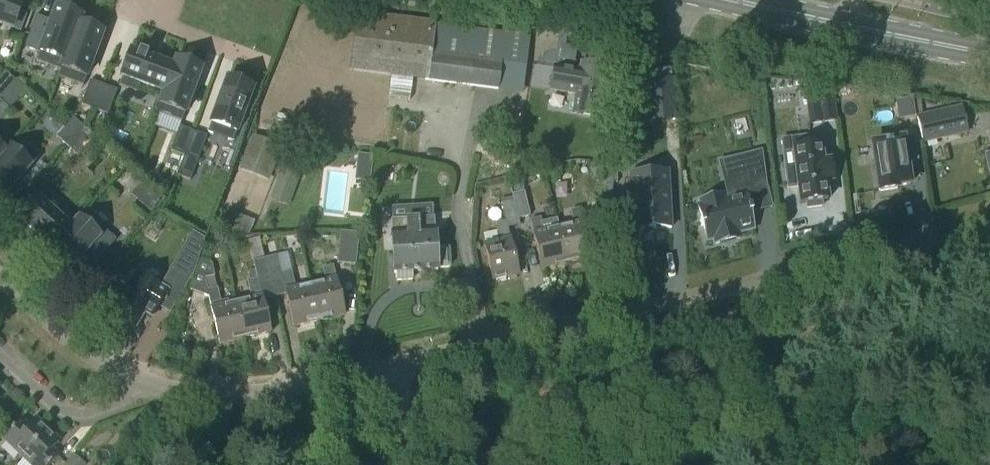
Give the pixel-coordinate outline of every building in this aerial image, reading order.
[(13,29),(17,18),(19,12),(22,4),(12,0),(0,0),(0,24),(13,29)] [(82,19),(57,9),(37,62),(60,71),(61,71),(78,25),(79,25),(82,19)] [(19,12),(17,18),(25,21),(28,15),(19,12)] [(357,13),(349,70),(392,76),(428,80),(428,81),(499,90),(502,67),(525,69),(529,38),(477,31),(436,26),(436,23),(357,13)] [(61,71),(60,71),(58,78),(83,87),(103,34),(79,25),(78,25),(61,71)] [(174,68),(132,52),(119,86),(137,93),(140,84),(164,93),(174,68)] [(174,68),(164,93),(157,113),(182,123),(202,70),(176,61),(174,68)] [(554,67),(550,91),(576,95),(573,115),(601,119),(609,68),(600,66),(591,65),(581,63),(580,71),(554,67)] [(16,81),(6,71),(0,78),(0,99),(16,81)] [(253,89),(228,80),(208,133),(233,142),(253,89)] [(0,99),(0,101),(10,110),(27,90),(17,81),(16,81),(0,99)] [(104,86),(91,81),(82,105),(95,110),(104,86)] [(104,86),(95,110),(108,115),(117,91),(104,86)] [(833,91),(806,95),(810,124),(837,121),(833,91)] [(915,116),(912,99),(896,101),(899,119),(915,116)] [(923,142),(967,132),(962,109),(918,118),(923,142)] [(85,128),(74,118),(57,137),(68,147),(85,128)] [(193,132),(180,127),(171,152),(184,157),(193,132)] [(68,147),(78,157),(96,138),(85,128),(68,147)] [(193,132),(184,157),(198,161),(207,137),(193,132)] [(14,148),(13,147),(0,135),(0,163),(14,148)] [(283,148),(253,136),(240,170),(270,182),(283,148)] [(796,168),(786,169),(788,189),(798,187),(800,204),(806,203),(807,209),(822,207),(822,202),(828,201),(826,183),(833,182),(831,162),(823,163),(821,145),(809,147),(807,137),(792,139),(796,168)] [(905,138),(871,143),(878,192),(912,187),(909,163),(918,162),(914,138),(905,140),(905,138)] [(0,163),(0,201),(37,159),(17,141),(13,147),(14,148),(0,163)] [(493,164),(506,166),(509,149),(495,147),(493,164)] [(763,150),(739,156),(749,194),(768,189),(763,150)] [(372,167),(373,155),(358,153),(357,166),(372,167)] [(601,165),(599,204),(610,205),(612,166),(601,165)] [(288,207),(300,177),(283,170),(271,200),(288,207)] [(629,177),(632,234),(671,232),(668,175),(629,177)] [(151,211),(160,201),(150,192),(141,202),(151,211)] [(519,219),(531,217),(525,192),(512,195),(514,201),(519,219)] [(702,206),(699,207),(707,241),(714,239),(716,246),(740,240),(738,234),(754,230),(745,195),(729,199),(724,201),(723,196),(700,201),(702,206)] [(38,199),(20,219),(22,221),(18,226),(28,235),(32,230),(54,249),(71,229),(38,199)] [(492,279),(518,273),(507,229),(521,225),(519,219),(514,201),(501,204),(506,221),(496,224),(500,241),(484,245),(492,279)] [(567,263),(592,258),(581,209),(571,211),(575,226),(559,229),(567,263)] [(54,249),(49,255),(69,273),(85,255),(95,265),(117,241),(86,213),(71,229),(54,249)] [(254,221),(232,213),(225,233),(249,235),(254,221)] [(542,269),(567,263),(559,229),(557,220),(542,223),(541,218),(531,221),(542,269)] [(434,219),(392,221),(395,273),(397,273),(397,281),(414,280),(413,272),(437,271),(436,269),(449,269),(452,266),(450,250),(448,247),(436,248),(434,219)] [(338,264),(356,266),(359,234),(341,232),(338,264)] [(180,299),(189,275),(195,260),(181,254),(166,293),(180,299)] [(282,273),(278,256),(266,259),(272,283),(282,280),(293,326),(321,320),(312,286),(297,290),(292,271),(282,273)] [(250,336),(271,331),(260,286),(272,283),(266,259),(253,261),(257,279),(248,281),(251,295),(240,297),(250,336)] [(221,302),(212,264),(202,260),(191,291),(210,298),(220,343),(250,336),(240,297),(221,302)] [(321,320),(344,314),(333,266),(323,269),(326,283),(312,286),(321,320)] [(152,318),(158,307),(128,290),(113,316),(135,329),(144,313),(152,318)] [(47,433),(34,421),(26,430),(20,424),(6,438),(25,456),(47,433)] [(58,459),(51,453),(59,444),(47,433),(25,456),(35,464),(52,464),(58,459)] [(73,454),(64,464),(87,464),(73,454)]
